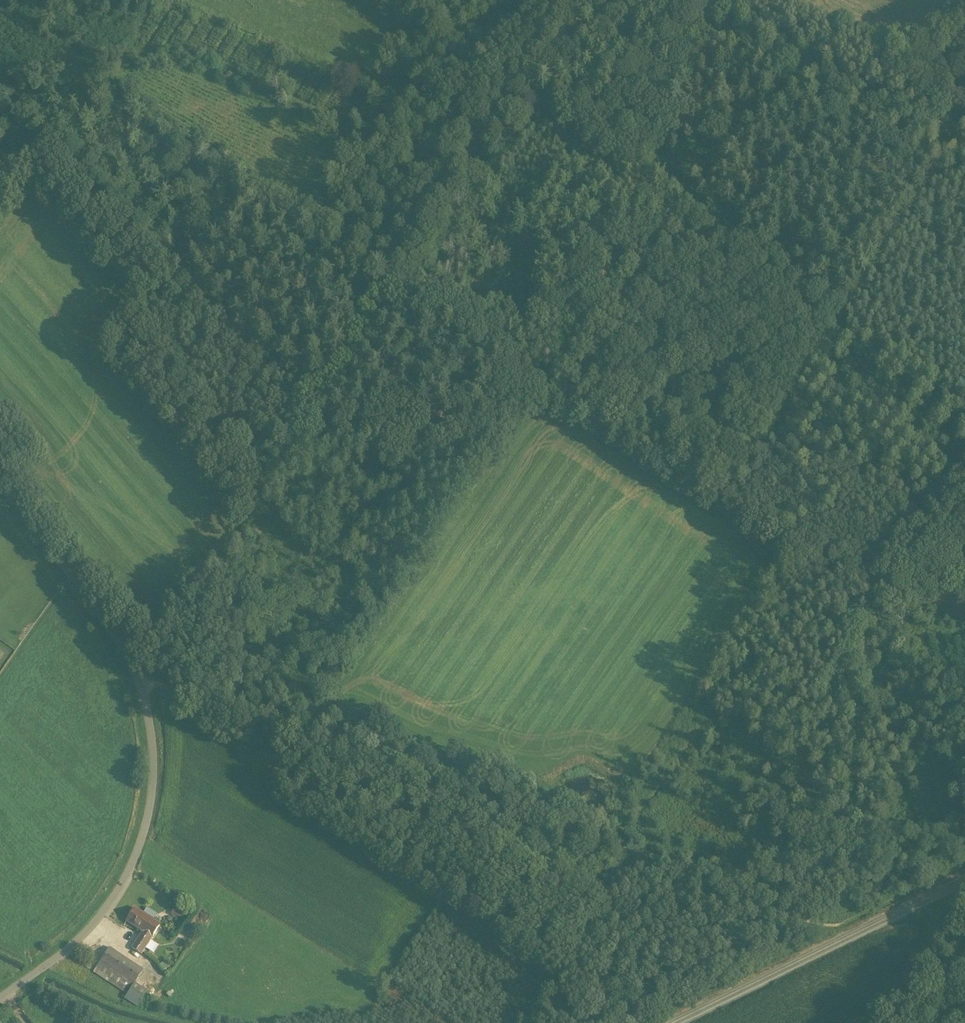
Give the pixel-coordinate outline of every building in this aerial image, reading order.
[(174,907),(172,916),(184,918),(186,910),(174,907)] [(134,909),(127,921),(142,931),(131,948),(142,955),(153,938),(152,937),(160,926),(134,909)] [(200,930),(193,925),(186,935),(193,940),(200,930)] [(109,947),(93,972),(127,994),(124,999),(137,1007),(147,991),(135,983),(144,970),(109,947)]
